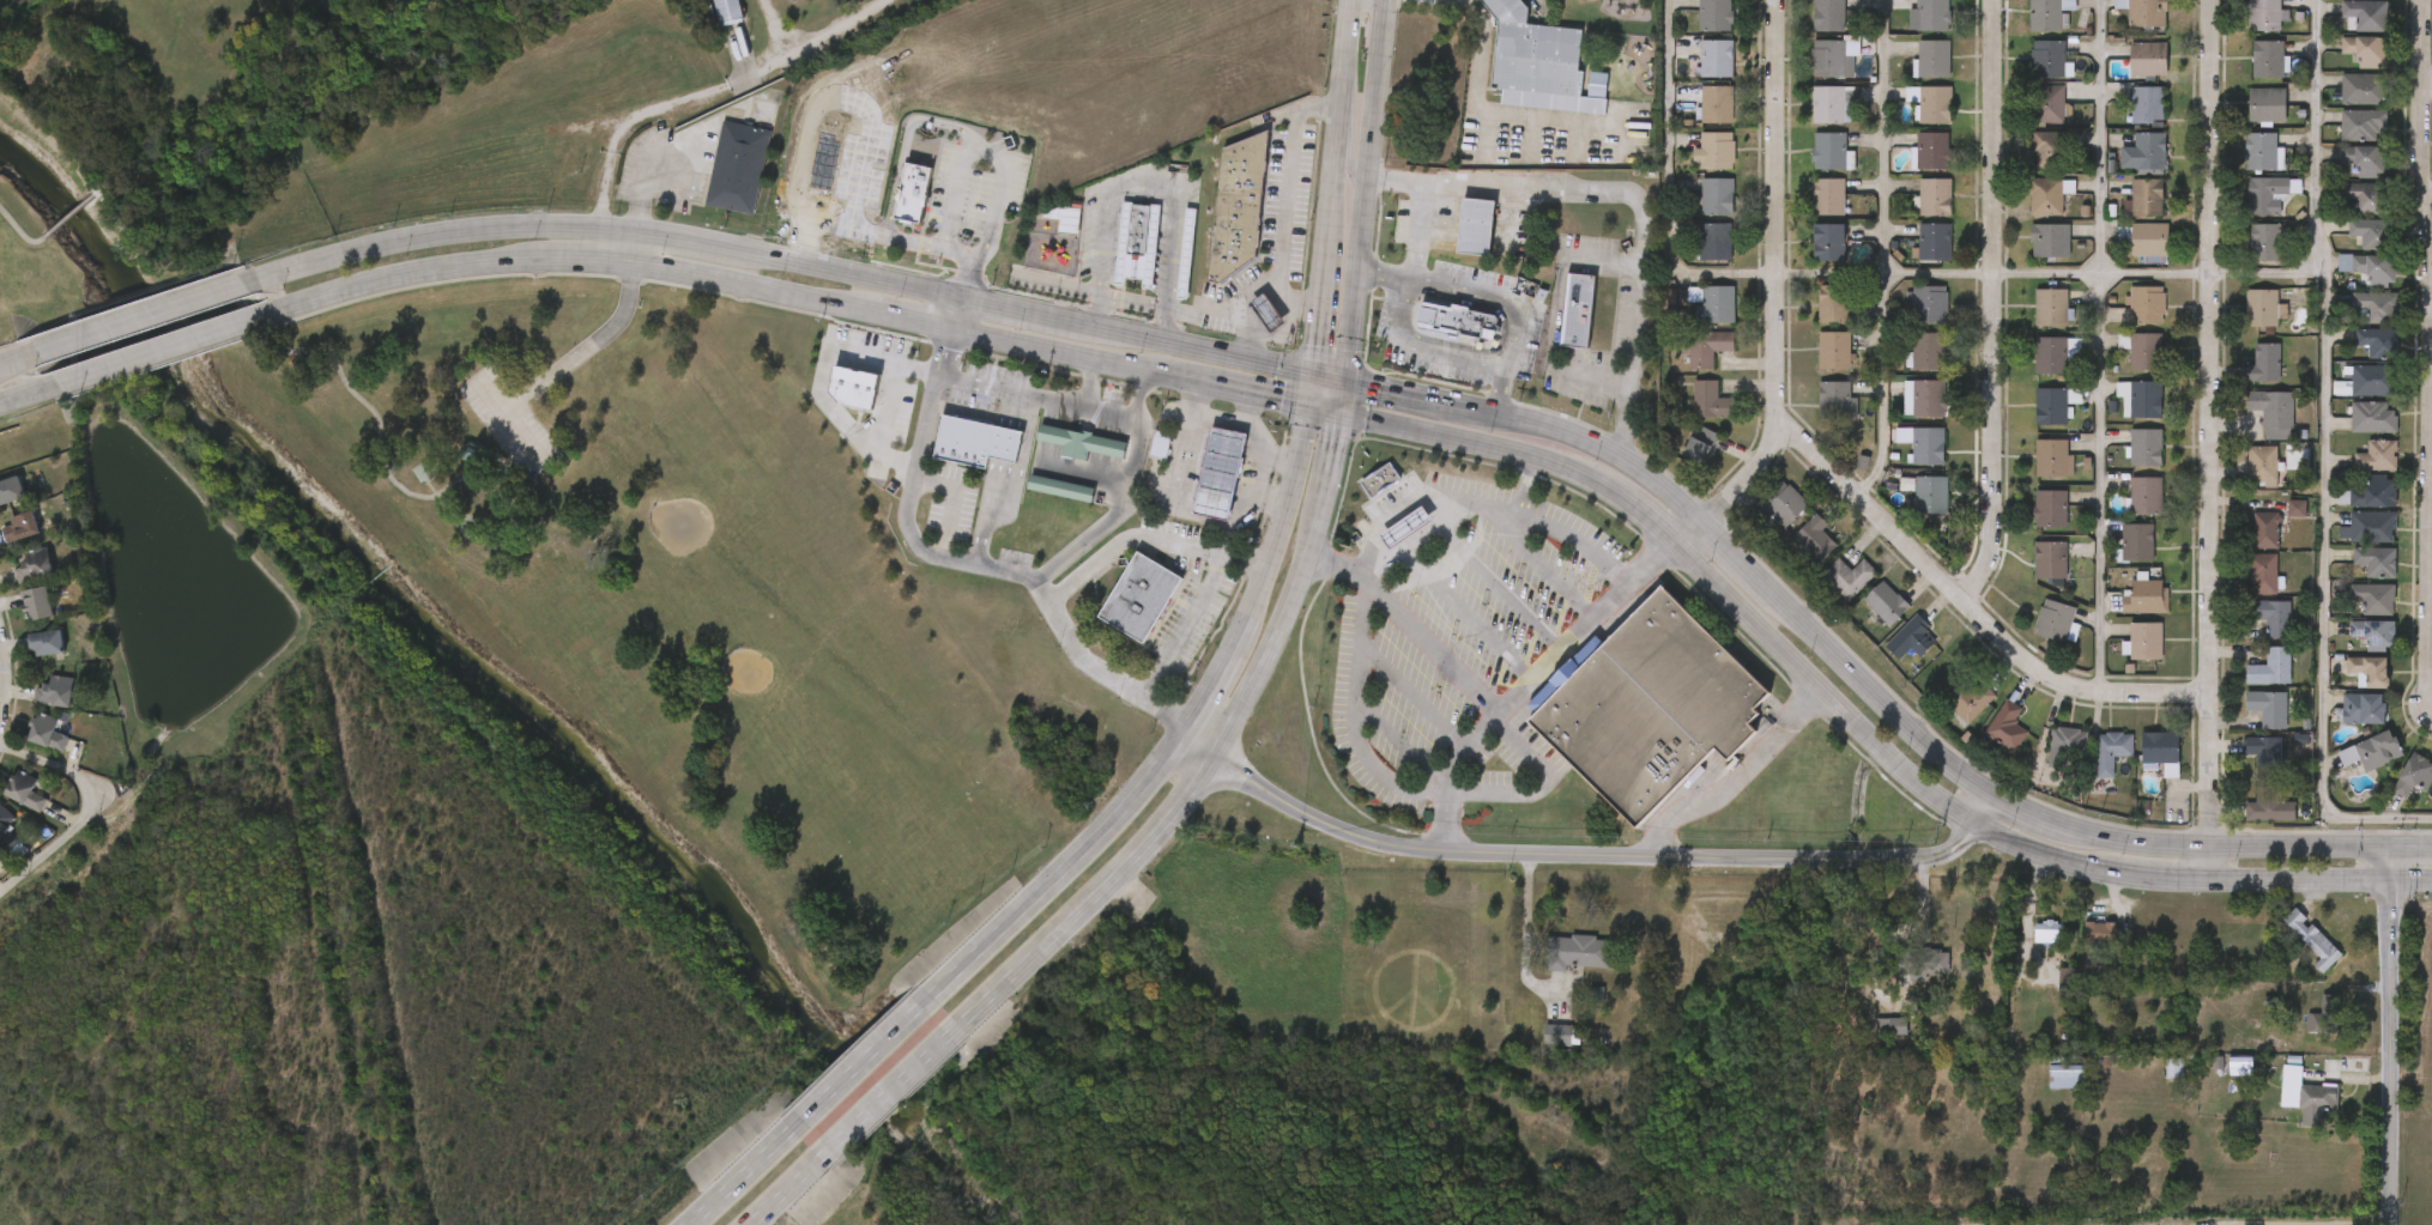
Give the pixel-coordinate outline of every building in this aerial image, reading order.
[(699,50),(722,45),(712,0),(688,0),(699,50)] [(799,8),(795,0),(820,0),(799,8)] [(1589,97),(1568,96),(1566,119),(1558,124),(1559,113),(1563,109),(1565,95),(1556,95),(1559,52),(1508,49),(1509,37),(1481,0),(1465,0),(1450,11),(1477,46),(1472,111),(1481,112),(1479,130),(1586,138),(1589,97)] [(1499,24),(1480,0),(1520,0),(1529,11),(1527,25),(1583,30),(1578,72),(1583,72),(1580,97),(1589,97),(1591,73),(1608,74),(1604,115),(1501,105),(1502,91),(1493,90),(1499,24)] [(1711,8),(1711,0),(1677,0),(1677,9),(1711,8)] [(1699,31),(1699,0),(1732,0),(1732,31),(1699,31)] [(1793,9),(1825,8),(1825,0),(1793,0),(1793,9)] [(1814,31),(1814,0),(1845,0),(1845,31),(1814,31)] [(1917,31),(1917,0),(1949,0),(1949,31),(1917,31)] [(2031,31),(2031,0),(2075,0),(2075,6),(2062,6),(2062,31),(2031,31)] [(2127,29),(2127,0),(2166,0),(2166,29),(2127,29)] [(2249,31),(2249,0),(2281,0),(2281,31),(2249,31)] [(2386,1),(2386,31),(2348,31),(2348,17),(2343,17),(2343,1),(2386,1)] [(1677,55),(1711,54),(1710,17),(1676,18),(1677,55)] [(1824,18),(1791,19),(1792,56),(1825,56),(1824,18)] [(2342,54),(2342,37),(2390,38),(2390,69),(2358,69),(2358,54),(2342,54)] [(1732,41),(1732,78),(1699,78),(1699,41),(1732,41)] [(1857,41),(1857,78),(1813,78),(1813,41),(1857,41)] [(1950,41),(1950,78),(1919,78),(1919,41),(1950,41)] [(2034,78),(2034,41),(2064,41),(2064,78),(2034,78)] [(2283,78),(2252,78),(2252,41),(2283,41),(2283,78)] [(2166,75),(2129,75),(2129,43),(2166,43),(2166,75)] [(1712,101),(1713,64),(1679,63),(1678,90),(1673,90),(1673,100),(1712,101)] [(2342,104),(2342,75),(2384,75),(2384,104),(2342,104)] [(2064,85),(2064,125),(2034,125),(2034,85),(2064,85)] [(1732,125),(1701,125),(1701,87),(1732,87),(1732,125)] [(1814,125),(1814,87),(1858,87),(1858,102),(1846,102),(1846,125),(1814,125)] [(1952,87),(1952,125),(1919,125),(1919,87),(1952,87)] [(2132,125),(2132,87),(2164,87),(2164,125),(2132,125)] [(2285,89),(2285,122),(2249,122),(2249,89),(2285,89)] [(1710,147),(1711,110),(1680,109),(1679,147),(1710,147)] [(2386,111),(2386,141),(2342,141),(2342,111),(2386,111)] [(722,115),(703,200),(752,210),(770,126),(722,115)] [(1269,129),(1223,147),(1209,281),(1221,283),(1258,256),(1269,129)] [(2067,132),(2067,171),(2034,171),(2034,132),(2067,132)] [(1735,170),(1701,170),(1701,134),(1735,134),(1735,170)] [(1845,134),(1845,170),(1814,170),(1814,134),(1845,134)] [(1917,134),(1949,134),(1949,170),(1917,170),(1917,134)] [(2121,171),(2122,147),(2135,147),(2135,134),(2165,134),(2165,171),(2121,171)] [(2245,171),(2245,134),(2277,134),(2277,171),(2245,171)] [(749,153),(700,144),(684,229),(733,238),(749,153)] [(2357,178),(2357,165),(2341,165),(2341,147),(2378,147),(2378,178),(2357,178)] [(1679,193),(1715,192),(1714,156),(1679,156),(1679,172),(1671,172),(1671,186),(1679,186),(1679,193)] [(1200,162),(1189,304),(1212,306),(1213,288),(1235,289),(1244,165),(1200,162)] [(908,164),(896,220),(922,226),(934,170),(908,164)] [(2031,216),(2031,178),(2062,178),(2062,216),(2031,216)] [(1701,216),(1701,180),(1734,180),(1734,216),(1701,216)] [(1813,216),(1813,180),(1841,180),(1841,216),(1813,216)] [(1919,216),(1919,180),(1952,180),(1952,216),(1919,216)] [(2249,216),(2249,180),(2300,180),(2300,193),(2282,193),(2282,216),(2249,216)] [(2131,217),(2131,181),(2162,181),(2162,217),(2131,217)] [(2385,216),(2357,216),(2357,202),(2341,202),(2341,184),(2385,184),(2385,216)] [(911,191),(885,186),(874,244),(900,249),(911,191)] [(1120,200),(1113,283),(1125,284),(1125,277),(1143,278),(1142,286),(1153,287),(1161,204),(1120,200)] [(1495,204),(1489,256),(1459,253),(1465,200),(1495,204)] [(1713,202),(1679,201),(1679,238),(1713,239),(1713,202)] [(1185,206),(1176,297),(1188,298),(1197,207),(1185,206)] [(2361,237),(2349,237),(2349,220),(2384,220),(2384,249),(2361,249),(2361,237)] [(1476,226),(1441,222),(1436,275),(1471,279),(1476,226)] [(2167,224),(2167,257),(2130,257),(2130,224),(2167,224)] [(1699,225),(1731,225),(1731,261),(1699,261),(1699,225)] [(1844,261),(1813,261),(1813,225),(1844,225),(1844,261)] [(1952,262),(1919,262),(1919,225),(1952,225),(1952,262)] [(2032,225),(2070,225),(2070,259),(2032,259),(2032,225)] [(2250,262),(2250,225),(2281,225),(2281,262),(2250,262)] [(1094,307),(1105,308),(1105,303),(1120,303),(1120,312),(1132,312),(1137,228),(1099,226),(1094,307)] [(1711,284),(1711,247),(1677,247),(1676,283),(1711,284)] [(2392,256),(2392,289),(2367,289),(2367,274),(2351,274),(2351,256),(2392,256)] [(1596,275),(1587,347),(1559,345),(1566,273),(1596,275)] [(1735,323),(1702,323),(1702,286),(1735,286),(1735,323)] [(1819,286),(1851,286),(1851,322),(1819,322),(1819,286)] [(1946,323),(1913,323),(1913,286),(1946,286),(1946,323)] [(2130,323),(2130,286),(2164,286),(2164,323),(2130,323)] [(2068,290),(2068,326),(2035,326),(2035,290),(2068,290)] [(2248,291),(2277,291),(2277,328),(2248,328),(2248,291)] [(2367,323),(2367,310),(2353,310),(2353,293),(2396,293),(2396,323),(2367,323)] [(1272,335),(1258,315),(1251,307),(1265,296),(1270,302),(1287,325),(1272,335)] [(1415,329),(1422,297),(1453,304),(1454,299),(1474,304),(1472,310),(1501,317),(1498,332),(1483,328),(1481,336),(1462,333),(1460,339),(1415,329)] [(1577,300),(1545,297),(1538,369),(1571,372),(1577,300)] [(1714,346),(1714,310),(1666,310),(1666,327),(1672,327),(1672,346),(1714,346)] [(1395,352),(1474,364),(1478,338),(1399,326),(1395,352)] [(2357,347),(2357,330),(2391,330),(2391,359),(2367,359),(2367,347),(2357,347)] [(1689,333),(1734,333),(1734,352),(1713,352),(1713,370),(1689,370),(1689,333)] [(1819,370),(1819,333),(1850,333),(1850,370),(1819,370)] [(1943,371),(1913,371),(1913,333),(1943,333),(1943,371)] [(2162,334),(2162,372),(2130,372),(2130,334),(2162,334)] [(2035,375),(2035,338),(2068,338),(2068,375),(2035,375)] [(2281,345),(2281,382),(2249,382),(2249,365),(2255,365),(2255,345),(2281,345)] [(1692,393),(1692,375),(1712,375),(1712,356),(1668,356),(1668,393),(1692,393)] [(833,365),(825,393),(835,405),(869,413),(877,376),(833,365)] [(2352,366),(2396,366),(2396,396),(2352,396),(2352,366)] [(1693,382),(1717,382),(1717,399),(1736,399),(1736,418),(1693,418),(1693,382)] [(1851,382),(1851,399),(1857,399),(1857,419),(1819,419),(1819,382),(1851,382)] [(1904,382),(1943,382),(1943,417),(1904,417),(1904,382)] [(2123,398),(2117,398),(2117,382),(2162,382),(2162,419),(2123,419),(2123,398)] [(851,433),(858,398),(814,389),(807,424),(851,433)] [(2035,426),(2035,389),(2081,389),(2081,402),(2067,402),(2067,426),(2035,426)] [(2292,393),(2292,430),(2264,430),(2264,411),(2248,411),(2249,392),(2292,393)] [(1697,404),(1672,403),(1671,440),(1709,442),(1710,421),(1696,421),(1697,404)] [(2351,404),(2396,404),(2396,433),(2351,433),(2351,404)] [(933,457),(943,414),(1022,433),(1014,466),(987,459),(985,469),(933,457)] [(1039,438),(1042,423),(1129,443),(1124,461),(1089,453),(1087,462),(1061,456),(1064,444),(1039,438)] [(1230,518),(1194,513),(1210,425),(1246,432),(1230,518)] [(1681,457),(1695,426),(1718,437),(1704,467),(1681,457)] [(1166,460),(1149,455),(1155,429),(1172,432),(1166,460)] [(1913,466),(1913,429),(1943,429),(1943,466),(1913,466)] [(2130,430),(2162,430),(2162,466),(2130,466),(2130,430)] [(913,481),(965,492),(967,480),(995,486),(1002,453),(921,437),(913,481)] [(2071,441),(2071,478),(2034,478),(2034,441),(2071,441)] [(2353,471),(2353,453),(2366,453),(2366,441),(2396,441),(2396,471),(2353,471)] [(2275,447),(2275,483),(2249,483),(2249,447),(2275,447)] [(1104,482),(1107,464),(1019,448),(1016,464),(1042,469),(1040,480),(1065,484),(1067,475),(1104,482)] [(1173,537),(1208,543),(1225,457),(1189,450),(1173,537)] [(1699,459),(1680,450),(1675,461),(1670,459),(1661,478),(1684,489),(1699,459)] [(1359,481),(1390,461),(1402,480),(1369,501),(1359,481)] [(1093,502),(1027,487),(1030,473),(1096,486),(1093,502)] [(0,480),(0,505),(25,496),(18,474),(0,480)] [(2360,489),(2360,477),(2395,477),(2395,507),(2349,507),(2349,489),(2360,489)] [(1947,478),(1947,515),(1916,515),(1916,491),(1900,491),(1900,478),(1947,478)] [(2130,478),(2160,478),(2160,515),(2130,515),(2130,478)] [(1784,528),(1759,503),(1781,479),(1808,504),(1784,528)] [(1349,526),(1382,504),(1369,484),(1336,506),(1349,526)] [(2067,528),(2033,528),(2033,491),(2067,491),(2067,528)] [(2305,497),(2287,497),(2288,514),(2306,514),(2305,497)] [(1389,552),(1378,536),(1421,507),(1432,522),(1389,552)] [(10,515),(11,521),(0,524),(0,528),(4,538),(14,535),(16,539),(37,533),(31,509),(10,515)] [(2277,548),(2252,548),(2252,513),(2277,513),(2277,548)] [(2392,513),(2392,541),(2351,541),(2351,513),(2392,513)] [(1821,530),(1835,546),(1819,564),(1792,539),(1815,514),(1827,524),(1821,530)] [(2153,560),(2121,560),(2121,524),(2153,524),(2153,560)] [(1358,557),(1368,572),(1412,545),(1403,530),(1358,557)] [(13,533),(0,537),(0,563),(20,556),(13,533)] [(2067,578),(2034,578),(2034,542),(2067,542),(2067,578)] [(44,548),(24,553),(25,558),(16,560),(22,582),(58,574),(65,557),(44,548)] [(2366,578),(2366,565),(2353,565),(2353,548),(2396,548),(2396,578),(2366,578)] [(1100,619),(1136,551),(1184,576),(1148,644),(1100,619)] [(2276,594),(2249,594),(2249,554),(2276,554),(2276,594)] [(1877,574),(1846,602),(1821,575),(1839,559),(1850,571),(1864,559),(1877,574)] [(47,596),(44,577),(29,579),(28,572),(4,576),(6,588),(0,589),(0,603),(47,596)] [(1908,606),(1889,625),(1863,600),(1882,580),(1908,606)] [(1773,692),(1755,711),(1768,723),(1730,762),(1717,748),(1639,827),(1527,718),(1535,711),(1526,703),(1595,635),(1603,643),(1662,583),(1773,692)] [(2166,613),(2121,613),(2121,583),(2166,583),(2166,613)] [(2394,614),(2363,613),(2363,602),(2348,602),(2349,584),(2394,586),(2394,614)] [(46,587),(22,592),(28,619),(52,614),(46,587)] [(2077,611),(2063,644),(2032,631),(2046,598),(2077,611)] [(2291,601),(2291,638),(2268,638),(2268,620),(2246,620),(2246,601),(2291,601)] [(32,640),(29,610),(3,613),(7,643),(32,640)] [(1910,650),(1899,661),(1885,647),(1914,613),(1940,636),(1919,659),(1910,650)] [(2394,621),(2394,649),(2364,649),(2364,636),(2351,636),(2351,621),(2394,621)] [(2161,623),(2161,660),(2129,660),(2129,623),(2161,623)] [(60,629),(25,632),(28,650),(37,649),(37,655),(55,654),(55,648),(62,648),(60,629)] [(2291,647),(2291,684),(2245,684),(2245,666),(2268,666),(2268,647),(2291,647)] [(11,656),(13,679),(44,676),(42,653),(11,656)] [(2347,674),(2347,657),(2386,657),(2386,689),(2363,689),(2363,674),(2347,674)] [(72,677),(52,673),(49,684),(43,683),(42,687),(36,686),(34,699),(67,705),(72,677)] [(1968,726),(1948,705),(1976,677),(1996,697),(1968,726)] [(2287,692),(2287,730),(2262,730),(2262,712),(2245,712),(2245,692),(2287,692)] [(2384,724),(2343,724),(2343,695),(2384,695),(2384,724)] [(29,710),(16,708),(13,726),(49,731),(54,701),(31,698),(29,710)] [(2015,723),(2029,733),(2014,754),(1983,734),(2007,698),(2023,710),(2015,723)] [(56,716),(37,710),(28,739),(62,751),(67,735),(52,729),(56,716)] [(2082,766),(2047,762),(2052,727),(2087,732),(2082,766)] [(2339,750),(2392,732),(2402,758),(2365,771),(2360,759),(2345,765),(2339,750)] [(2113,757),(2113,778),(2097,778),(2097,733),(2132,733),(2132,757),(2113,757)] [(2141,733),(2179,733),(2179,777),(2164,777),(2164,764),(2141,764),(2141,733)] [(47,759),(34,755),(38,741),(17,735),(8,764),(43,774),(47,759)] [(2244,757),(2244,738),(2281,738),(2281,776),(2258,776),(2258,757),(2244,757)] [(2402,759),(2431,759),(2431,789),(2410,789),(2410,795),(2402,795),(2402,759)] [(19,766),(4,793),(36,811),(43,799),(30,792),(38,777),(19,766)] [(2295,821),(2246,821),(2246,803),(2257,803),(2257,782),(2281,782),(2281,802),(2295,802),(2295,821)] [(21,835),(27,821),(11,815),(17,802),(0,794),(0,826),(21,835)] [(6,849),(18,838),(5,826),(13,817),(0,803),(0,843),(6,849)] [(2322,960),(2283,922),(2297,909),(2343,956),(2324,975),(2316,966),(2322,960)] [(2065,945),(2035,945),(2035,923),(2065,923),(2065,945)] [(2086,945),(2086,923),(2119,923),(2119,945),(2086,945)] [(1574,932),(1574,935),(1543,934),(1542,969),(1568,970),(1568,963),(1611,965),(1613,939),(1598,939),(1598,933),(1574,932)] [(1954,951),(1942,951),(1942,945),(1931,945),(1931,950),(1916,950),(1916,969),(1954,969),(1954,951)] [(1544,989),(1588,991),(1589,964),(1574,963),(1574,960),(1528,958),(1526,994),(1544,995),(1544,989)] [(1877,1012),(1877,1025),(1886,1025),(1886,1030),(1906,1030),(1906,1012),(1877,1012)] [(1523,1045),(1521,1066),(1561,1068),(1562,1048),(1523,1045)] [(2252,1059),(2252,1078),(2230,1078),(2230,1059),(2252,1059)] [(2086,1066),(2086,1090),(2050,1090),(2050,1066),(2086,1066)] [(2339,1111),(2322,1111),(2322,1127),(2303,1126),(2303,1109),(2282,1108),(2283,1067),(2303,1067),(2303,1085),(2339,1085),(2339,1111)]
